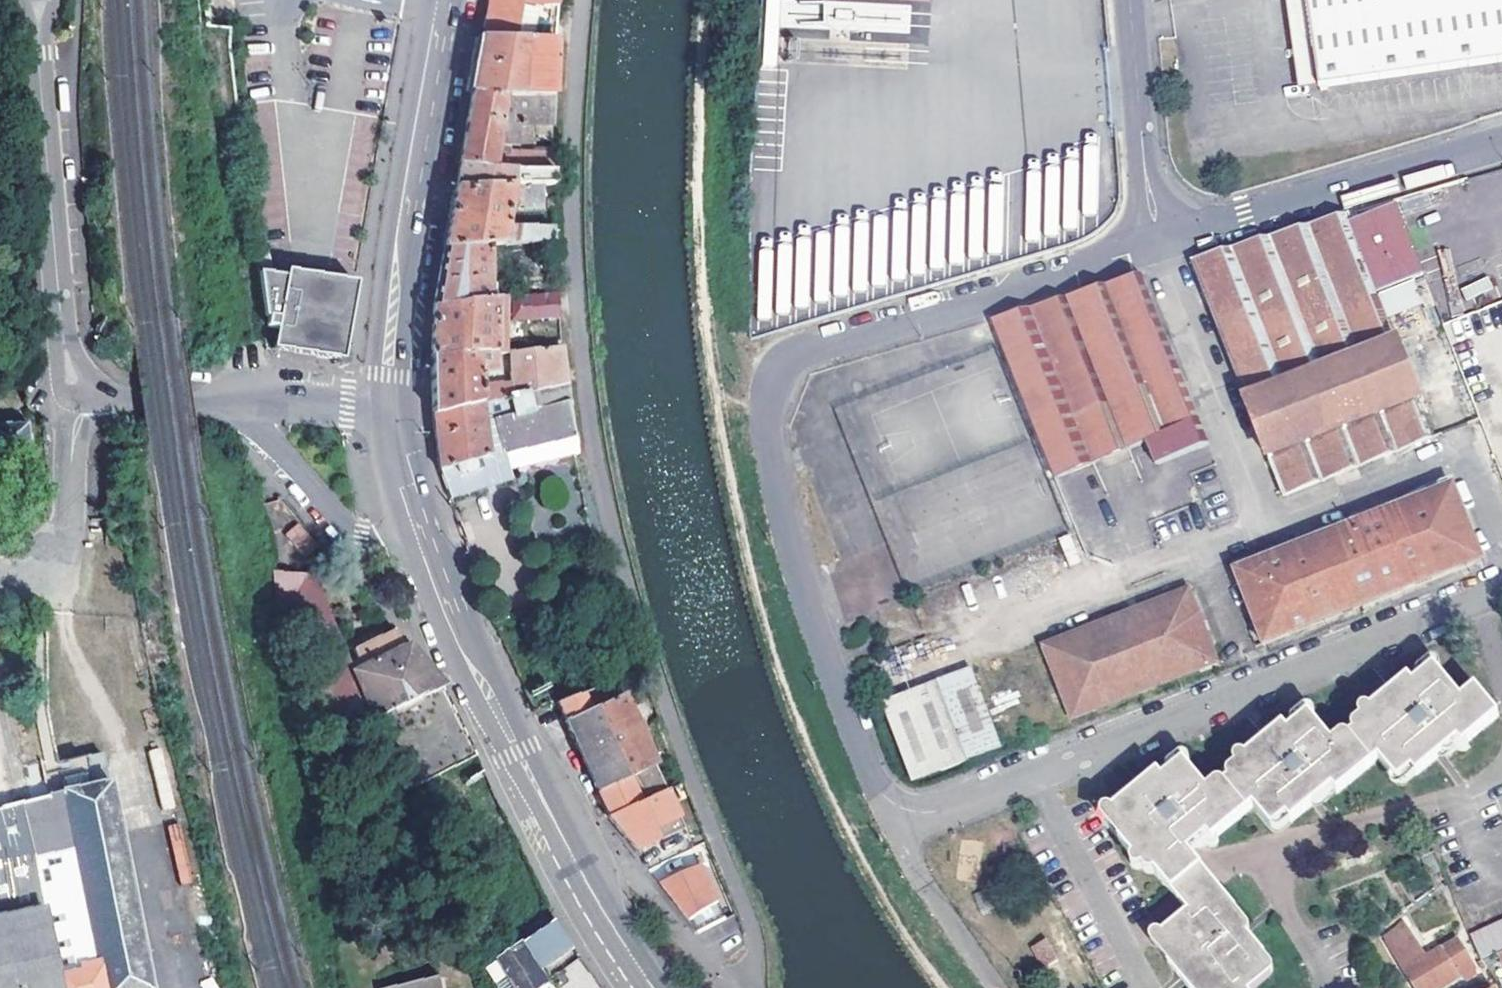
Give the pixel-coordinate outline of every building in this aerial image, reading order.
[(481,39),(553,42),(557,0),(488,0),(487,5),(481,39)] [(870,7),(928,9),(928,0),(870,0),(870,7)] [(1323,92),(1501,65),(1501,0),(1309,0),(1323,92)] [(553,42),(481,39),(478,53),(472,86),(471,95),(550,100),(553,42)] [(551,174),(551,154),(507,152),(509,123),(550,128),(550,100),(471,95),(469,105),(458,166),(510,170),(551,174)] [(455,177),(453,189),(523,184),(524,175),(509,175),(510,170),(458,166),(455,177)] [(553,240),(553,222),(502,222),(504,210),(541,209),(540,183),(523,184),(453,189),(451,204),(448,218),(448,222),(445,234),(443,248),(486,245),(553,240)] [(831,293),(1031,249),(1025,222),(1028,221),(1024,202),(1011,205),(1008,190),(818,232),(831,293)] [(1426,277),(1396,202),(1346,216),(1377,296),(1413,282),(1426,277)] [(1247,404),(1396,345),(1386,319),(1377,296),(1346,216),(1270,239),(1193,262),(1247,404)] [(267,234),(253,236),(262,319),(266,319),(264,329),(274,331),(271,351),(341,360),(351,296),(353,283),(316,277),(284,272),(283,277),(277,276),(272,276),(271,270),(270,256),(267,234)] [(435,298),(434,307),(487,301),(486,245),(443,248),(442,256),(435,298)] [(1487,275),(1461,287),(1467,300),(1493,288),(1487,275)] [(992,321),(1054,477),(1152,439),(1199,420),(1151,295),(1145,277),(1079,296),(992,321)] [(1422,305),(1413,282),(1377,296),(1386,319),(1422,305)] [(513,320),(558,318),(557,293),(513,298),(513,320)] [(431,348),(430,358),(492,354),(505,352),(505,298),(487,301),(434,307),(433,322),(431,348)] [(903,463),(908,478),(922,473),(926,475),(975,459),(979,450),(972,446),(969,437),(939,422),(954,417),(948,401),(959,397),(969,402),(960,419),(975,414),(971,402),(983,398),(988,389),(1000,385),(996,374),(1004,372),(987,323),(895,354),(922,368),(927,381),(847,409),(842,418),(866,430),(858,446),(886,436),(896,466),(903,463)] [(1432,437),(1396,345),(1247,404),(1282,495),(1432,437)] [(432,414),(566,385),(561,349),(511,352),(511,385),(478,387),(477,379),(493,377),(492,354),(430,358),(431,368),(432,414)] [(577,465),(566,385),(432,414),(438,466),(448,496),(477,489),(513,481),(511,469),(550,459),(556,458),(565,456),(568,467),(577,465)] [(1207,442),(1199,420),(1152,439),(1160,460),(1207,442)] [(0,425),(0,461),(1,472),(30,469),(29,457),(31,457),(27,422),(0,425)] [(998,512),(1012,547),(1063,526),(1042,476),(1010,489),(1017,504),(998,512)] [(1264,646),(1481,561),(1451,489),(1235,573),(1264,646)] [(303,554),(314,545),(294,520),(283,529),(303,554)] [(307,572),(273,569),(350,731),(372,723),(371,720),(375,718),(442,687),(437,682),(394,630),(357,655),(364,667),(356,672),(314,582),(307,572)] [(1072,720),(1217,664),(1189,591),(1044,647),(1072,720)] [(1393,702),(1403,694),(1435,668),(1439,673),(1440,671),(1441,668),(1440,667),(1439,665),(1436,663),(1434,662),(1431,662),(1428,664),(1388,696),(1393,702)] [(1236,923),(1230,916),(1233,913),(1205,878),(1199,871),(1202,870),(1188,854),(1197,845),(1207,837),(1212,842),(1218,837),(1254,808),(1271,829),(1273,829),(1286,817),(1291,823),(1317,802),(1331,789),(1334,793),(1336,794),(1378,759),(1398,781),(1410,771),(1415,776),(1442,754),(1458,741),(1462,746),(1497,717),(1475,690),(1462,701),(1439,673),(1435,668),(1403,694),(1406,698),(1402,702),(1396,707),(1393,702),(1388,696),(1363,717),(1368,723),(1337,749),(1332,743),(1315,722),(1310,715),(1279,741),(1282,745),(1276,751),(1272,755),(1263,744),(1245,758),(1241,762),(1245,767),(1231,780),(1225,785),(1212,796),(1207,790),(1189,768),(1185,762),(1152,789),(1156,793),(1151,797),(1145,801),(1137,792),(1114,811),(1109,815),(1122,831),(1128,845),(1141,860),(1144,858),(1152,867),(1178,900),(1188,912),(1157,937),(1156,938),(1182,970),(1186,967),(1195,977),(1191,980),(1186,984),(1190,987),(1256,987),(1271,975),(1260,962),(1265,958),(1236,923)] [(911,784),(1001,749),(971,671),(883,707),(911,784)] [(574,743),(598,793),(644,771),(654,767),(613,680),(555,703),(574,743)] [(472,756),(442,687),(375,718),(407,787),(472,756)] [(1406,698),(1403,694),(1393,702),(1396,707),(1402,702),(1406,698)] [(1305,709),(1263,744),(1272,755),(1276,751),(1282,745),(1279,741),(1310,715),(1315,722),(1316,720),(1316,718),(1316,715),(1315,713),(1314,711),(1312,710),(1310,710),(1307,709),(1305,709)] [(1363,717),(1332,743),(1337,749),(1368,723),(1363,717)] [(1451,755),(1462,746),(1458,741),(1442,754),(1445,758),(1451,755)] [(1179,758),(1137,792),(1145,801),(1151,797),(1156,793),(1152,789),(1185,762),(1189,768),(1190,766),(1190,764),(1190,761),(1189,758),(1186,756),(1185,756),(1182,756),(1179,758)] [(1236,767),(1241,762),(1245,758),(1243,757),(1242,756),(1241,757),(1238,757),(1236,759),(1234,761),(1235,763),(1235,765),(1236,767)] [(1230,777),(1231,780),(1245,767),(1241,762),(1236,767),(1230,772),(1229,774),(1230,777)] [(649,783),(644,771),(598,793),(604,804),(649,783)] [(1405,784),(1415,776),(1410,771),(1398,781),(1405,784)] [(150,985),(106,777),(79,782),(44,788),(45,792),(15,799),(13,799),(0,802),(0,987),(134,987),(150,985)] [(1217,782),(1207,790),(1212,796),(1225,785),(1222,782),(1220,782),(1217,782)] [(1329,797),(1334,793),(1331,789),(1317,802),(1321,807),(1322,807),(1324,807),(1326,806),(1328,805),(1329,803),(1330,801),(1330,799),(1329,797)] [(663,790),(604,817),(632,853),(642,848),(651,867),(690,849),(663,790)] [(1128,845),(1122,831),(1109,815),(1114,811),(1110,808),(1108,807),(1106,808),(1104,811),(1104,815),(1105,817),(1128,845)] [(1281,832),(1291,823),(1286,817),(1273,829),(1281,832)] [(1218,840),(1218,837),(1212,842),(1207,837),(1197,845),(1202,850),(1203,850),(1205,848),(1207,848),(1208,848),(1210,848),(1213,848),(1214,848),(1216,846),(1218,845),(1219,843),(1219,842),(1218,840)] [(1136,865),(1137,865),(1139,866),(1142,866),(1145,866),(1148,870),(1152,867),(1144,858),(1141,860),(1128,845),(1133,856),(1132,860),(1133,862),(1134,864),(1136,865)] [(644,870),(696,933),(724,921),(690,849),(651,867),(644,870)] [(1434,854),(1421,859),(1428,877),(1441,872),(1434,854)] [(1207,876),(1202,870),(1199,871),(1205,878),(1233,913),(1230,916),(1236,923),(1242,918),(1207,876)] [(999,908),(991,890),(973,897),(981,915),(999,908)] [(1475,969),(1458,943),(1450,948),(1437,925),(1424,934),(1406,909),(1378,927),(1415,987),(1445,987),(1475,969)] [(1468,937),(1479,964),(1499,955),(1501,953),(1501,922),(1468,937)] [(575,949),(558,924),(549,930),(499,966),(514,987),(553,987),(542,971),(575,949)] [(1032,949),(1040,965),(1062,953),(1054,937),(1032,949)] [(1156,947),(1186,984),(1191,980),(1182,970),(1156,938),(1155,939),(1155,941),(1154,943),(1155,944),(1156,947)] [(1272,966),(1265,958),(1260,962),(1271,975),(1274,974),(1272,966)] [(499,966),(490,972),(500,987),(514,987),(499,966)] [(1186,967),(1182,970),(1191,980),(1195,977),(1186,967)] [(590,971),(564,987),(601,987),(590,971)] [(401,987),(446,987),(444,980),(401,987)]
